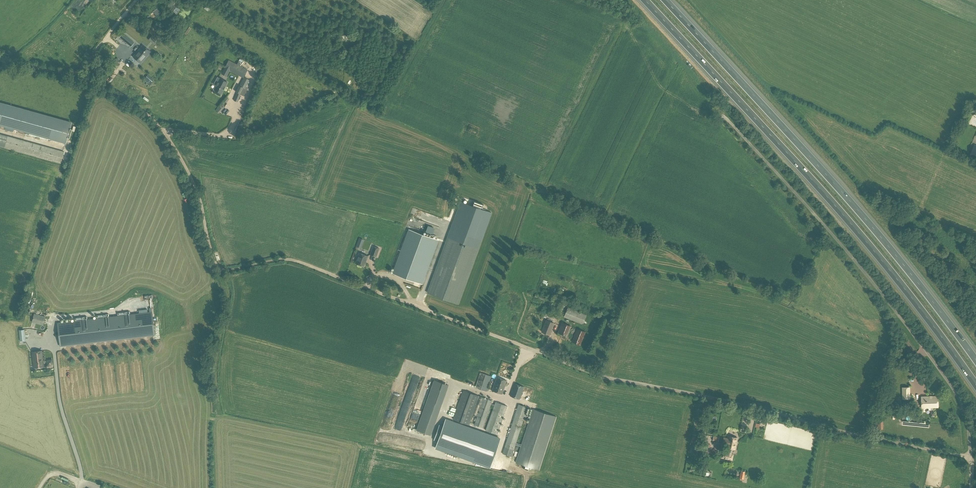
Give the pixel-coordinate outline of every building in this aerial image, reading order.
[(124,33),(120,38),(130,45),(133,41),(124,33)] [(115,39),(108,46),(113,52),(121,45),(115,39)] [(150,53),(142,47),(135,56),(143,63),(150,53)] [(157,76),(161,79),(175,59),(171,56),(157,76)] [(116,61),(118,60),(116,58),(109,64),(112,66),(110,68),(111,69),(118,63),(116,61)] [(246,70),(228,61),(222,74),(226,76),(229,70),(243,77),(246,70)] [(244,87),(248,78),(244,76),(233,99),(238,102),(241,95),(244,96),(247,90),(244,87)] [(222,93),(227,82),(220,79),(214,90),(222,93)] [(141,91),(146,96),(149,93),(144,88),(141,91)] [(67,143),(72,124),(0,104),(0,124),(67,143)] [(61,164),(64,153),(0,134),(0,147),(61,164)] [(408,229),(392,273),(423,285),(427,272),(425,272),(424,272),(436,239),(408,229)] [(478,248),(460,241),(461,236),(450,232),(428,293),(458,304),(478,248)] [(374,246),(370,255),(376,257),(379,248),(374,246)] [(359,253),(355,263),(364,266),(368,256),(359,253)] [(569,304),(564,317),(583,324),(587,315),(575,310),(577,307),(569,304)] [(152,311),(57,323),(59,337),(154,325),(152,311)] [(33,316),(33,319),(34,322),(42,324),(44,322),(45,320),(43,317),(35,315),(33,316)] [(546,320),(542,332),(549,335),(554,323),(549,321),(546,320)] [(562,323),(558,333),(567,337),(569,332),(571,327),(571,326),(562,323)] [(575,334),(571,342),(580,345),(586,332),(577,328),(577,329),(575,334)] [(18,330),(22,366),(27,366),(22,330),(18,330)] [(42,350),(32,352),(34,368),(44,367),(42,350)] [(480,372),(475,388),(487,391),(488,391),(489,388),(488,388),(492,376),(480,372)] [(497,377),(492,390),(502,394),(506,384),(507,382),(506,382),(507,381),(497,377)] [(434,378),(417,428),(431,433),(449,383),(434,378)] [(514,384),(510,396),(520,399),(524,387),(514,384)] [(463,390),(453,420),(469,425),(479,396),(463,390)] [(938,396),(922,397),(922,408),(938,407),(938,396)] [(484,398),(474,425),(483,428),(492,401),(484,398)] [(496,402),(486,430),(497,434),(507,406),(496,402)] [(504,448),(503,454),(512,457),(513,451),(528,407),(518,404),(504,448)] [(533,409),(516,463),(539,470),(556,417),(533,409)] [(499,440),(444,421),(442,428),(438,427),(433,442),(437,444),(434,451),(488,469),(499,440)] [(722,452),(721,457),(726,458),(725,463),(729,464),(730,459),(732,460),(733,454),(731,454),(732,449),(735,449),(737,438),(728,436),(727,439),(723,439),(722,444),(726,445),(726,447),(728,448),(727,453),(722,452)] [(694,442),(692,454),(699,455),(701,443),(694,442)]
